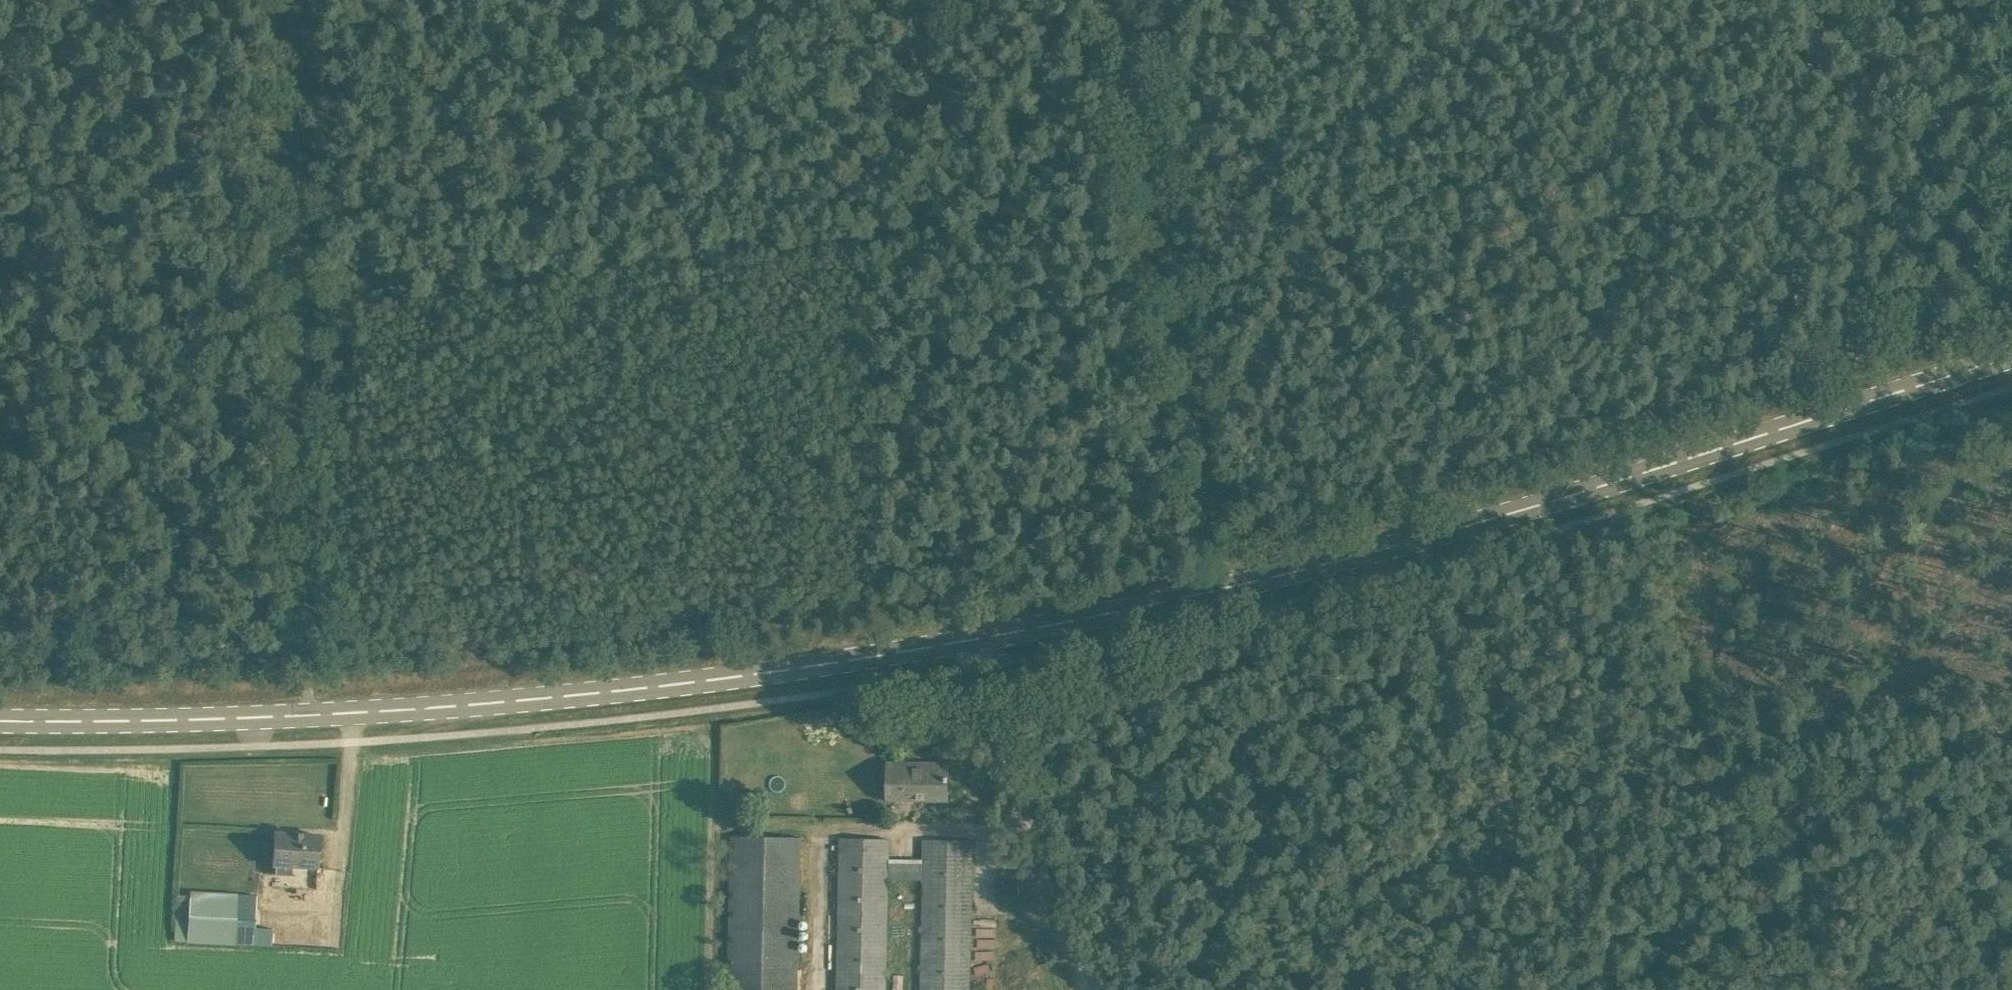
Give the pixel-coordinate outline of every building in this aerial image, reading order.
[(889,762),(888,798),(948,799),(949,763),(889,762)] [(292,865),(318,866),(320,834),(276,832),(274,864),(276,864),(276,873),(292,874),(292,865)] [(732,835),(729,989),(798,989),(801,836),(732,835)] [(889,862),(889,838),(841,837),(838,989),(886,989),(888,879),(889,862)] [(924,880),(922,989),(970,989),(973,839),(925,838),(925,859),(924,880)] [(186,941),(229,944),(235,944),(236,943),(236,942),(239,892),(223,891),(221,891),(190,889),(190,892),(189,897),(189,898),(187,926),(187,938),(187,939),(187,941),(186,941)]
